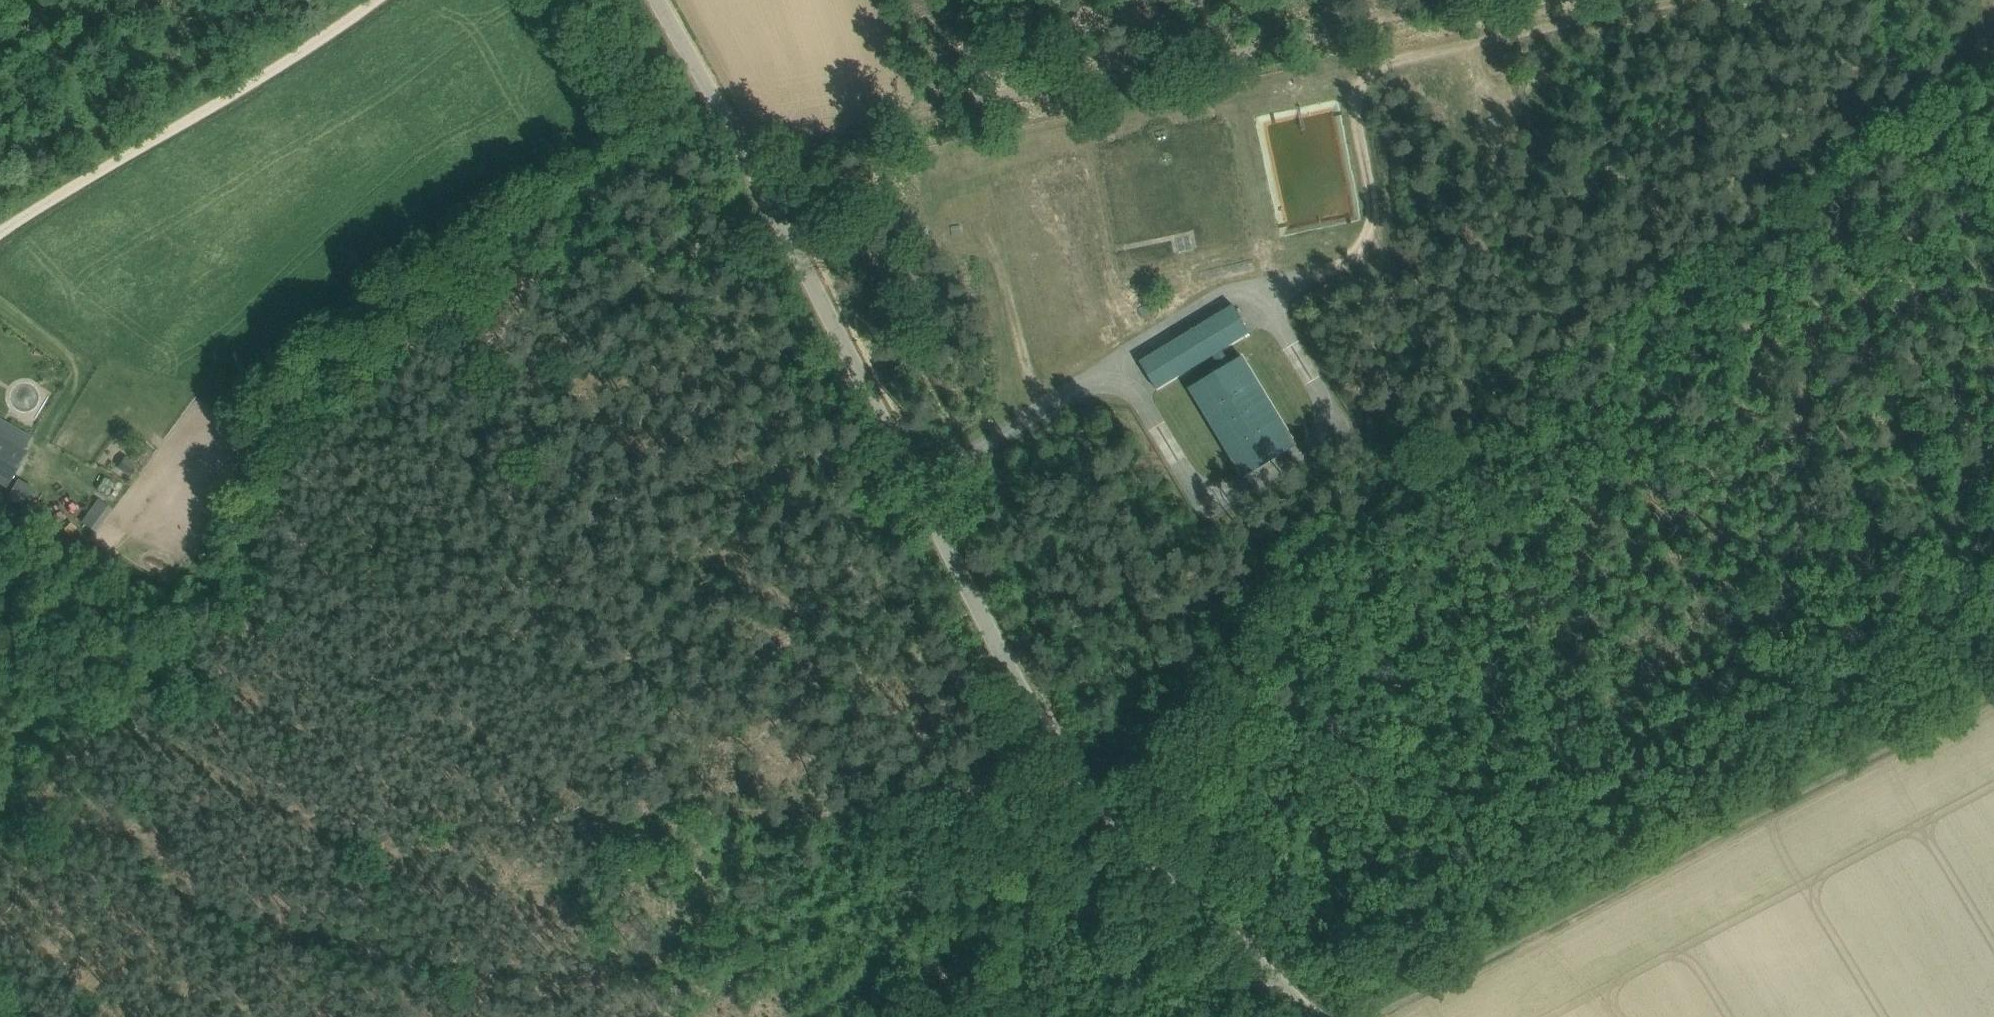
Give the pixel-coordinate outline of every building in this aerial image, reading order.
[(1234,305),(1140,362),(1157,389),(1214,355),(1222,368),(1190,388),(1244,477),(1296,446),(1242,356),(1229,364),(1221,350),(1250,332),(1234,305)] [(7,483),(27,449),(0,434),(0,479),(7,483)] [(127,477),(136,462),(125,456),(116,470),(127,477)] [(17,479),(7,497),(25,507),(35,489),(17,479)] [(95,532),(112,509),(98,499),(81,522),(95,532)]
